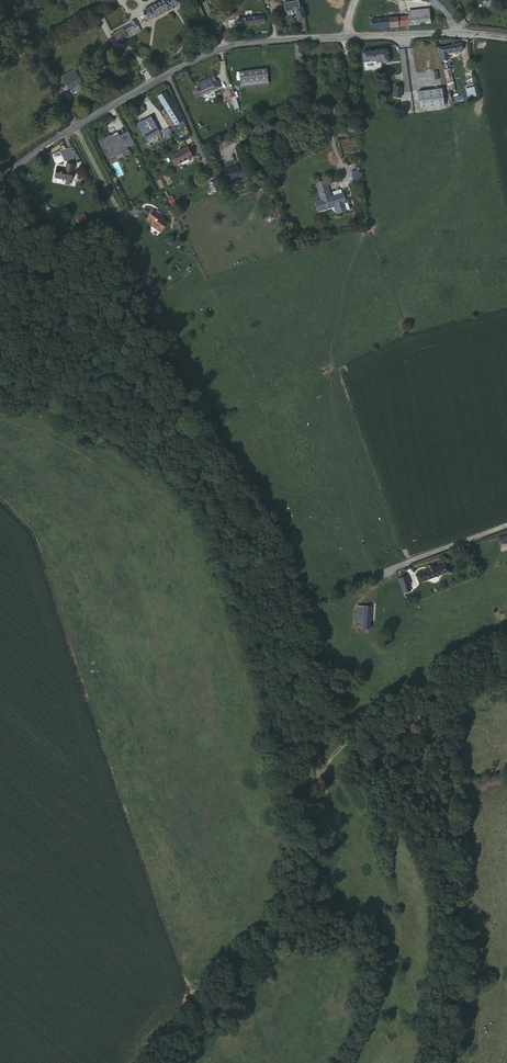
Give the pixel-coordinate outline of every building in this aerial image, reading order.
[(179,3),(178,0),(165,0),(142,11),(146,20),(179,3)] [(304,19),(302,8),(300,9),(298,2),(294,3),(297,20),(304,19)] [(390,27),(429,23),(429,14),(420,15),(399,16),(371,19),(372,27),(390,26),(390,27)] [(238,27),(263,23),(264,23),(263,16),(237,20),(238,27)] [(139,27),(135,20),(131,22),(131,24),(123,28),(123,29),(113,34),(118,42),(127,37),(126,34),(139,27)] [(128,38),(141,31),(139,27),(126,34),(127,37),(128,38)] [(447,54),(461,51),(460,44),(437,48),(441,61),(447,60),(447,54)] [(387,49),(362,52),(363,62),(380,60),(380,63),(388,62),(387,49)] [(297,84),(295,61),(288,61),(291,85),(297,84)] [(269,81),(267,69),(239,72),(241,84),(269,81)] [(68,88),(71,87),(76,84),(68,71),(61,75),(68,88)] [(196,98),(220,87),(217,80),(215,81),(213,77),(210,78),(198,83),(200,88),(193,91),(196,98)] [(474,87),(466,89),(468,98),(476,96),(474,87)] [(442,89),(417,92),(419,108),(444,106),(442,89)] [(234,92),(233,90),(227,92),(225,92),(223,93),(224,97),(221,98),(222,102),(229,100),(231,99),(232,103),(233,106),(235,111),(235,113),(241,111),(240,108),(239,108),(235,97),(237,97),(236,92),(234,92)] [(178,130),(185,125),(184,123),(184,122),(170,100),(165,92),(158,96),(178,130)] [(146,139),(149,137),(159,132),(151,117),(139,124),(144,133),(143,134),(146,139)] [(162,132),(166,140),(174,136),(169,128),(162,132)] [(132,145),(134,145),(127,132),(118,136),(122,143),(129,140),(132,145)] [(122,143),(118,136),(117,133),(100,141),(102,146),(101,146),(104,152),(106,151),(110,158),(117,154),(125,150),(124,149),(127,148),(131,146),(132,145),(129,140),(122,143)] [(181,151),(172,156),(176,165),(191,157),(186,147),(181,150),(181,151)] [(128,151),(127,148),(124,149),(125,150),(117,154),(110,158),(106,151),(104,152),(108,161),(128,151)] [(63,167),(57,166),(55,177),(71,181),(72,175),(74,176),(76,166),(67,164),(65,170),(62,169),(63,167)] [(228,184),(246,177),(242,164),(223,171),(228,184)] [(359,180),(359,170),(351,171),(352,181),(359,180)] [(331,197),(325,181),(317,184),(321,200),(323,210),(335,206),(337,213),(346,210),(344,203),(346,203),(343,193),(341,194),(335,196),(331,197)] [(161,217),(153,211),(146,220),(152,225),(151,226),(152,228),(160,233),(167,223),(162,219),(162,220),(160,218),(161,217)] [(87,222),(84,216),(78,219),(80,226),(87,222)] [(435,570),(420,575),(423,582),(451,572),(448,565),(438,568),(437,566),(434,568),(435,570)] [(411,576),(404,579),(410,593),(416,591),(414,585),(415,585),(411,576)] [(368,623),(369,606),(362,606),(361,622),(368,623)] [(377,607),(369,606),(368,623),(368,629),(375,629),(377,607)]
